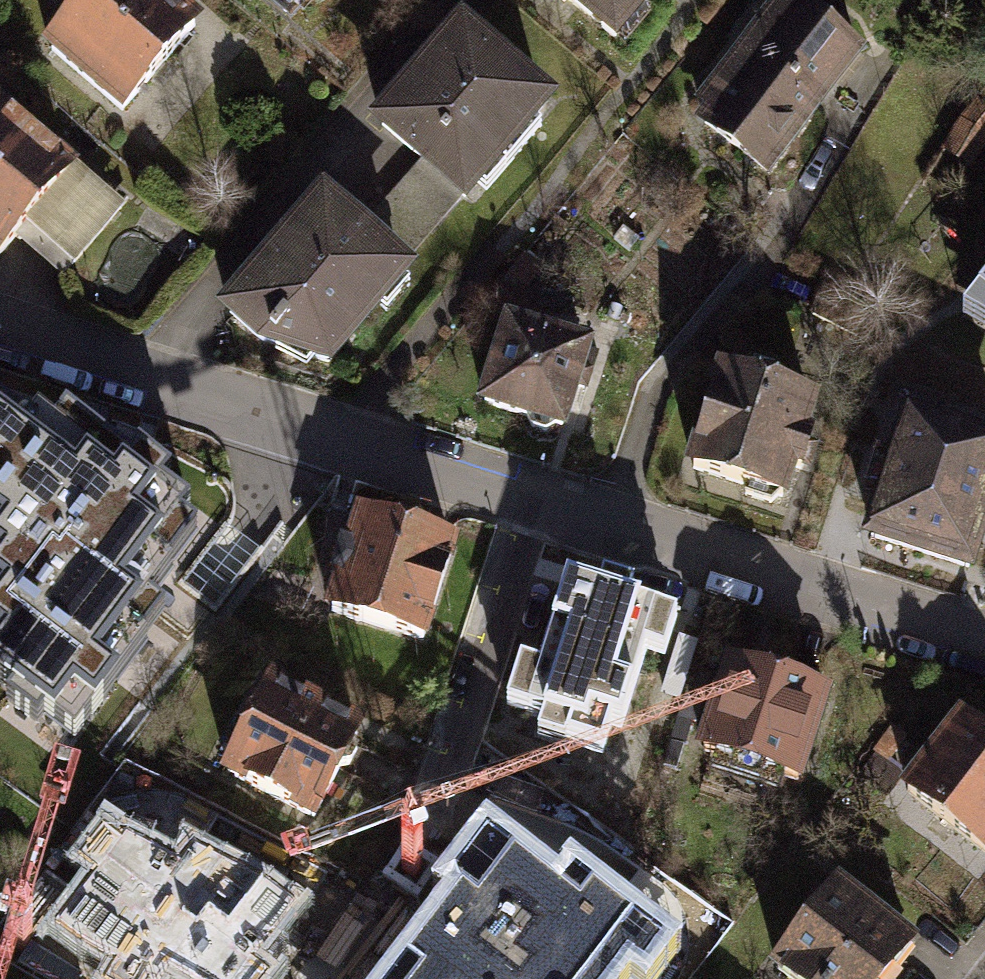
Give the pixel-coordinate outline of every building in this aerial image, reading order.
[(40,47),(113,109),(185,26),(155,0),(80,0),(40,47)] [(606,38),(638,0),(560,0),(606,38)] [(700,92),(712,102),(696,122),(757,170),(850,52),(783,0),(772,0),(700,92)] [(416,75),(372,126),(419,166),(453,195),(455,197),(535,105),(452,33),(416,75)] [(62,170),(0,117),(0,242),(6,235),(62,170)] [(62,170),(6,235),(54,275),(113,207),(65,166),(62,170)] [(453,195),(419,166),(387,203),(421,232),(453,195)] [(421,232),(387,203),(354,240),(389,270),(421,232)] [(270,255),(220,312),(253,340),(319,362),(394,275),(389,270),(354,240),(314,205),(270,255)] [(958,324),(984,340),(984,289),(958,324)] [(589,352),(499,324),(470,413),(560,441),(589,352)] [(816,412),(709,376),(675,478),(779,513),(789,483),(796,485),(810,442),(806,441),(816,412)] [(191,509),(163,487),(172,476),(138,450),(129,461),(103,440),(91,456),(39,415),(29,427),(0,405),(0,681),(13,691),(5,701),(38,726),(46,716),(74,738),(149,642),(129,627),(174,569),(155,554),(191,509)] [(897,424),(858,548),(963,581),(984,511),(984,452),(897,424)] [(216,606),(246,573),(219,549),(267,496),(236,468),(180,530),(203,551),(181,575),(216,606)] [(443,547),(352,518),(342,550),(333,547),(328,560),(323,577),(332,580),(322,611),(414,640),(443,547)] [(536,712),(532,727),(613,753),(647,645),(666,651),(678,611),(568,577),(541,663),(519,657),(505,702),(536,712)] [(721,667),(694,751),(788,780),(815,697),(809,695),(813,682),(779,672),(775,684),(721,667)] [(234,744),(219,773),(304,817),(348,731),(263,687),(248,716),(240,711),(234,724),(226,740),(234,744)] [(898,791),(975,852),(984,839),(984,747),(953,721),(898,791)] [(563,806),(548,829),(660,900),(675,878),(563,806)] [(269,967),(252,954),(293,896),(263,871),(196,838),(183,859),(127,828),(123,834),(104,820),(81,851),(99,864),(58,918),(87,940),(117,955),(105,974),(113,978),(148,978),(162,958),(195,978),(260,978),(269,967)] [(629,968),(643,978),(644,978),(668,948),(571,873),(560,887),(486,829),(450,875),(441,886),(456,898),(393,978),(621,978),(629,968)] [(908,943),(928,915),(838,852),(818,880),(908,943)] [(767,967),(783,978),(875,978),(902,945),(828,888),(767,967)]
